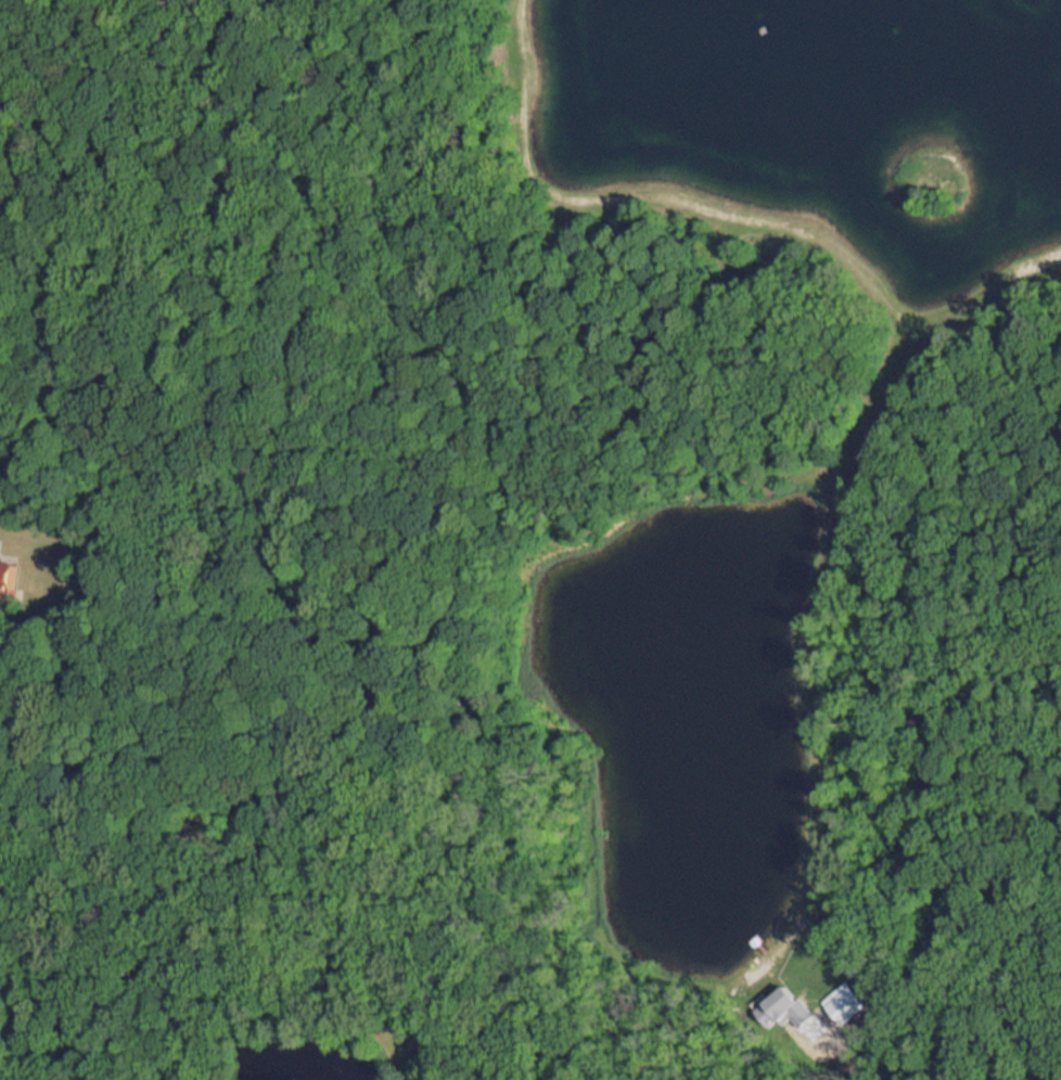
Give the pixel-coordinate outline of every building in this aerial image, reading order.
[(13,554),(0,554),(0,588),(4,588),(4,581),(13,581),(13,554)]
